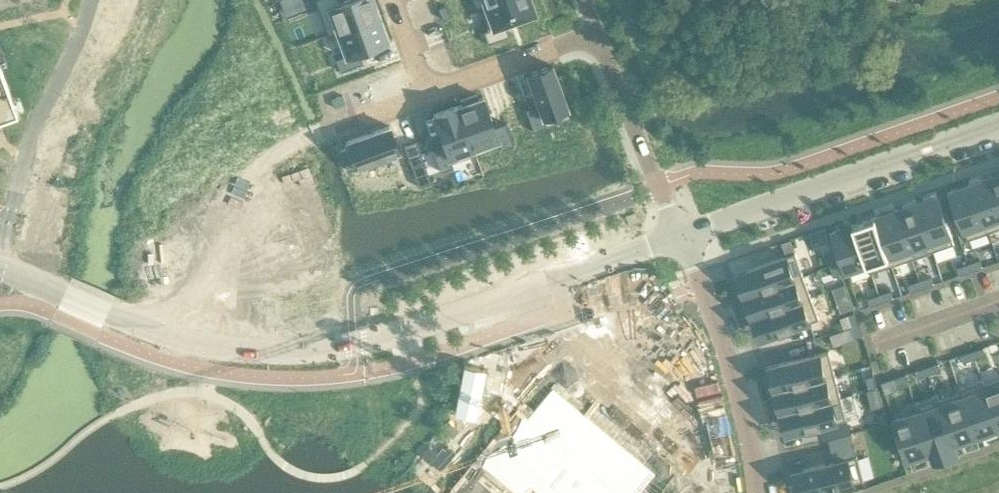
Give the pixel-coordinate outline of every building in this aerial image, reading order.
[(327,34),(379,15),(374,0),(343,0),(340,1),(340,0),(314,0),(327,34)] [(474,7),(475,8),(479,6),(487,28),(483,30),(487,43),(510,35),(505,23),(536,12),(531,0),(492,0),(474,7)] [(438,7),(442,18),(450,16),(445,4),(438,7)] [(379,15),(327,34),(327,35),(336,32),(345,55),(335,58),(340,70),(362,62),(358,51),(388,39),(379,15)] [(537,104),(525,108),(533,131),(571,117),(564,96),(568,94),(561,74),(556,76),(552,64),(526,74),(537,104)] [(17,111),(0,66),(0,117),(17,111)] [(462,103),(458,105),(475,153),(499,144),(501,149),(513,144),(505,122),(493,126),(482,96),(477,97),(476,93),(461,99),(462,103)] [(444,144),(432,148),(440,171),(453,166),(451,161),(475,153),(458,105),(433,114),(444,144)] [(347,146),(340,149),(347,169),(355,166),(366,162),(368,167),(388,159),(387,155),(398,151),(389,125),(345,141),(347,146)] [(416,140),(403,144),(411,166),(424,162),(416,140)] [(424,162),(411,166),(418,186),(431,181),(424,162)] [(971,179),(989,232),(998,228),(998,196),(992,175),(983,178),(982,175),(971,179)] [(971,183),(950,190),(967,239),(989,232),(971,179),(969,180),(971,183)] [(916,198),(914,199),(933,251),(954,244),(936,191),(923,195),(925,199),(917,202),(916,198)] [(904,206),(895,209),(912,258),(933,251),(914,199),(903,203),(904,206)] [(895,209),(875,216),(892,265),(912,258),(895,209)] [(875,216),(855,223),(871,272),(892,265),(875,216)] [(855,223),(833,231),(848,275),(869,268),(870,272),(871,272),(855,223)] [(791,239),(782,242),(787,255),(796,252),(791,239)] [(834,251),(826,254),(830,265),(838,263),(834,251)] [(796,252),(747,270),(755,292),(804,275),(796,252)] [(980,259),(968,263),(971,271),(982,267),(980,259)] [(838,263),(830,265),(834,277),(842,274),(838,263)] [(968,263),(957,267),(960,275),(971,271),(968,263)] [(804,275),(755,292),(762,314),(811,296),(804,275)] [(931,276),(920,280),(922,288),(934,284),(931,276)] [(920,280),(908,284),(911,291),(922,288),(920,280)] [(890,290),(879,294),(882,302),(893,298),(890,290)] [(879,294),(868,298),(870,306),(882,302),(879,294)] [(811,296),(762,314),(770,336),(819,318),(811,296)] [(855,312),(847,315),(851,326),(859,324),(855,312)] [(859,324),(851,326),(855,337),(863,335),(859,324)] [(984,347),(972,351),(975,358),(987,354),(984,347)] [(829,350),(779,364),(785,387),(835,374),(829,350)] [(972,351),(961,355),(964,362),(975,358),(972,351)] [(938,362),(927,366),(930,374),(941,370),(938,362)] [(927,366),(916,370),(918,378),(930,374),(927,366)] [(835,374),(785,387),(791,409),(841,396),(835,374)] [(906,374),(894,378),(897,386),(908,382),(906,374)] [(874,375),(866,377),(869,389),(877,387),(874,375)] [(982,379),(998,428),(998,378),(985,383),(983,378),(982,379)] [(982,379),(959,386),(976,435),(998,428),(982,379)] [(938,394),(937,394),(954,443),(976,435),(959,386),(958,387),(960,391),(939,398),(938,394)] [(937,394),(915,402),(932,451),(954,443),(937,394)] [(841,396),(791,409),(797,432),(847,419),(841,396)] [(917,411),(894,419),(908,459),(932,451),(915,402),(914,402),(917,411)] [(885,410),(878,413),(882,425),(889,422),(885,410)] [(479,492),(480,492),(599,492),(598,492),(591,483),(580,479),(568,469),(562,458),(546,451),(525,429),(504,465),(481,490),(479,492)] [(803,469),(809,492),(813,492),(864,480),(854,442),(852,432),(829,438),(831,448),(835,460),(803,469)]
